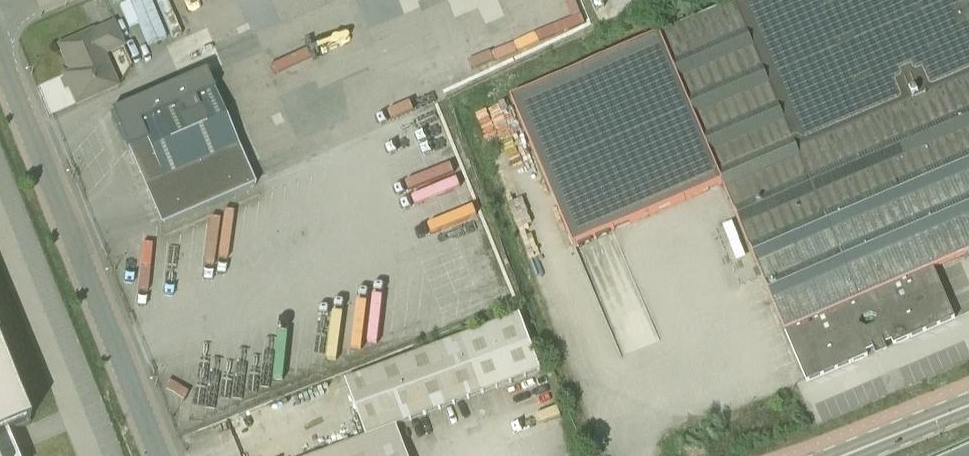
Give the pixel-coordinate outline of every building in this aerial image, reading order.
[(131,27),(142,23),(150,43),(170,35),(155,0),(120,0),(131,27)] [(656,23),(508,86),(571,234),(718,172),(799,364),(807,382),(868,356),(866,352),(875,348),(877,352),(885,348),(883,345),(892,341),(894,345),(955,319),(933,268),(968,253),(968,0),(741,0),(686,23),(682,12),(656,23)] [(114,21),(93,30),(58,45),(69,72),(62,75),(76,106),(118,87),(105,57),(125,47),(114,21)] [(270,59),(266,49),(220,67),(227,86),(274,69),(278,78),(323,61),(316,41),(270,59)] [(111,112),(124,141),(161,227),(256,186),(206,71),(111,112)] [(368,437),(316,455),(408,455),(396,426),(541,372),(520,315),(346,380),(368,437)] [(30,425),(0,349),(0,437),(30,425)]
